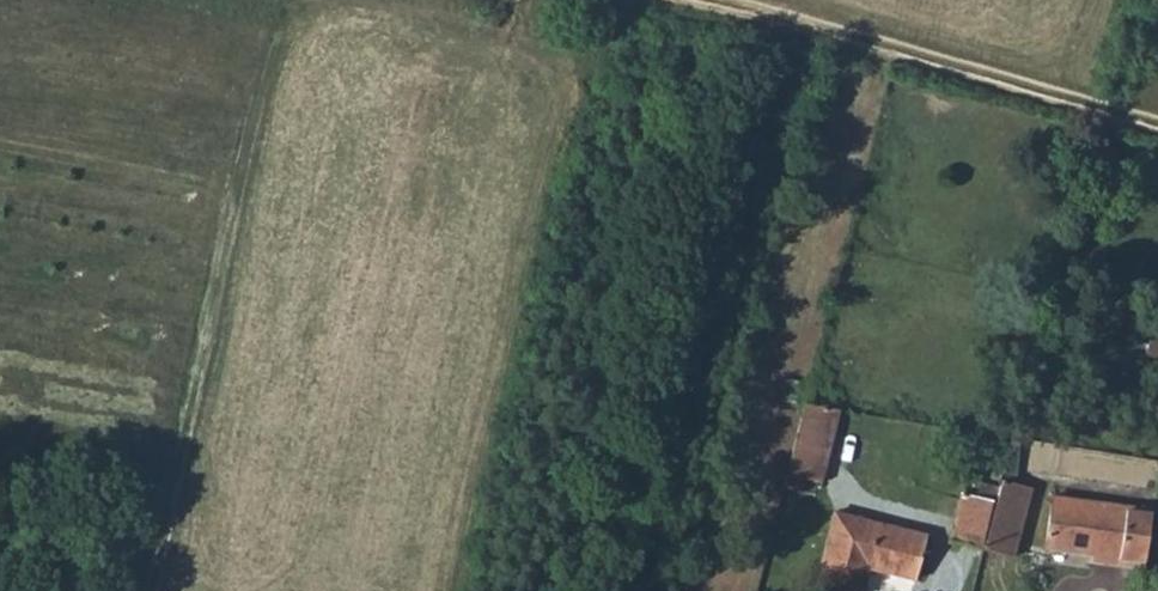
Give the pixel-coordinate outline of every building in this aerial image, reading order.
[(1157,370),(1157,357),(1130,345),(1123,360),(1156,375),(1157,370)] [(838,410),(803,402),(796,433),(831,441),(838,410)] [(787,473),(801,476),(822,481),(831,441),(796,433),(787,473)] [(1018,438),(1012,437),(1003,472),(1016,474),(1018,438)] [(787,473),(784,484),(798,488),(801,476),(787,473)] [(1001,482),(983,551),(1014,557),(1029,489),(1001,482)] [(976,498),(994,502),(998,487),(980,483),(976,498)] [(982,549),(994,502),(976,498),(962,494),(950,540),(982,549)] [(1118,557),(1118,564),(1146,568),(1153,511),(1052,497),(1045,548),(1092,554),(1118,557)] [(851,590),(863,590),(869,567),(912,578),(923,536),(836,513),(818,582),(851,590)] [(1091,560),(1118,564),(1118,557),(1092,554),(1091,560)]
